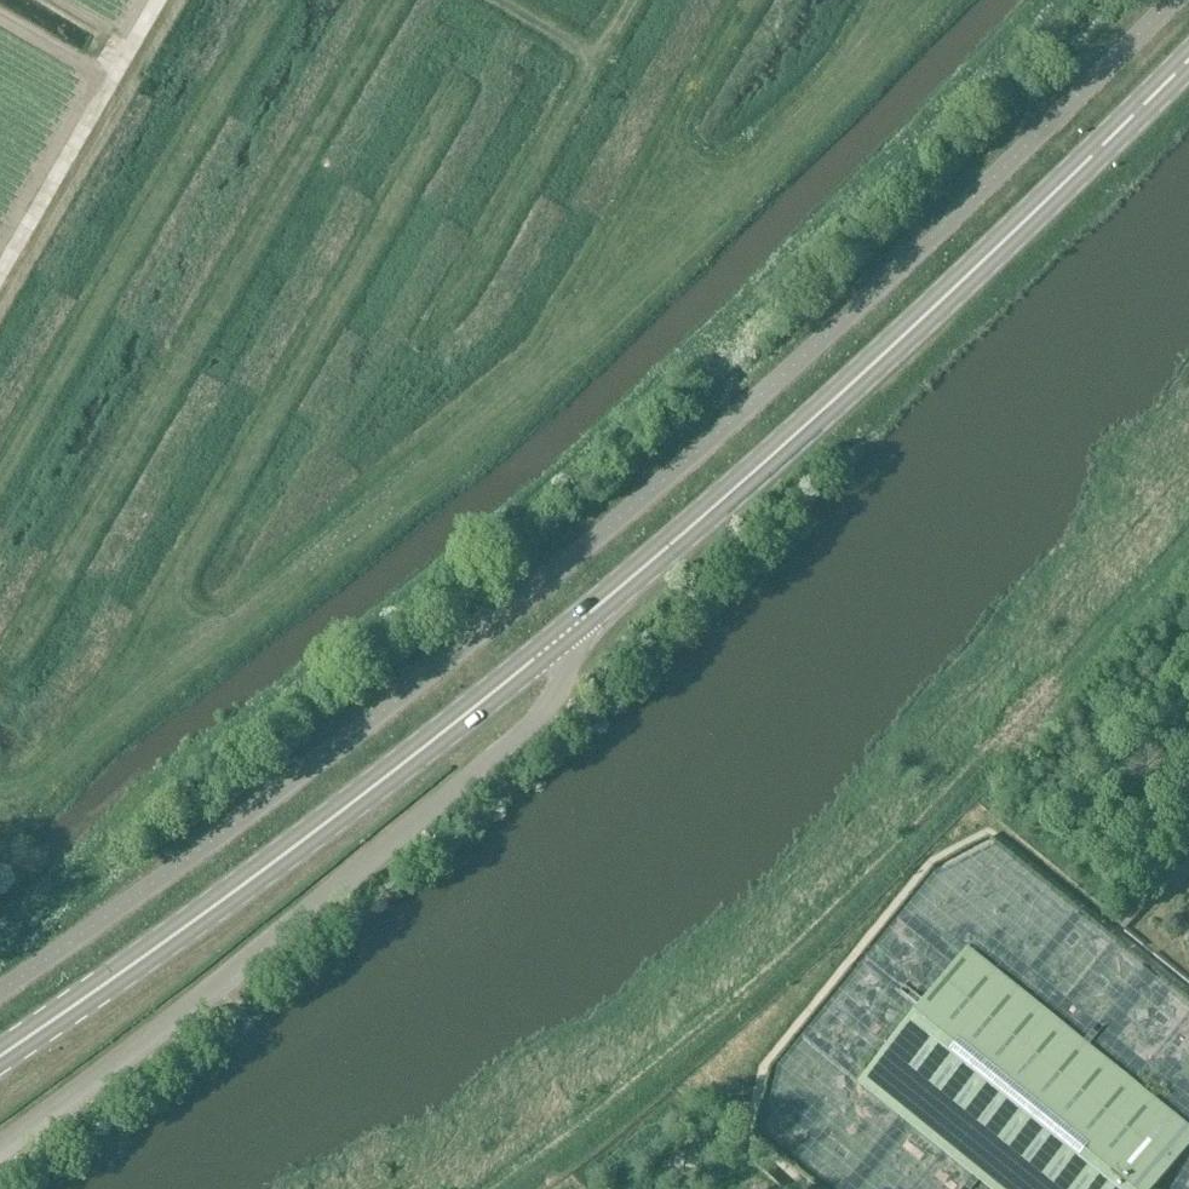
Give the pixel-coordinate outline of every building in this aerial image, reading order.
[(857,1090),(903,1127),(972,1183),(979,1188),(1161,1188),(1184,1161),(1188,1155),(1188,1139),(1167,1120),(1087,1053),(1012,990),(967,952),(953,969),(860,1086),(857,1090)]
